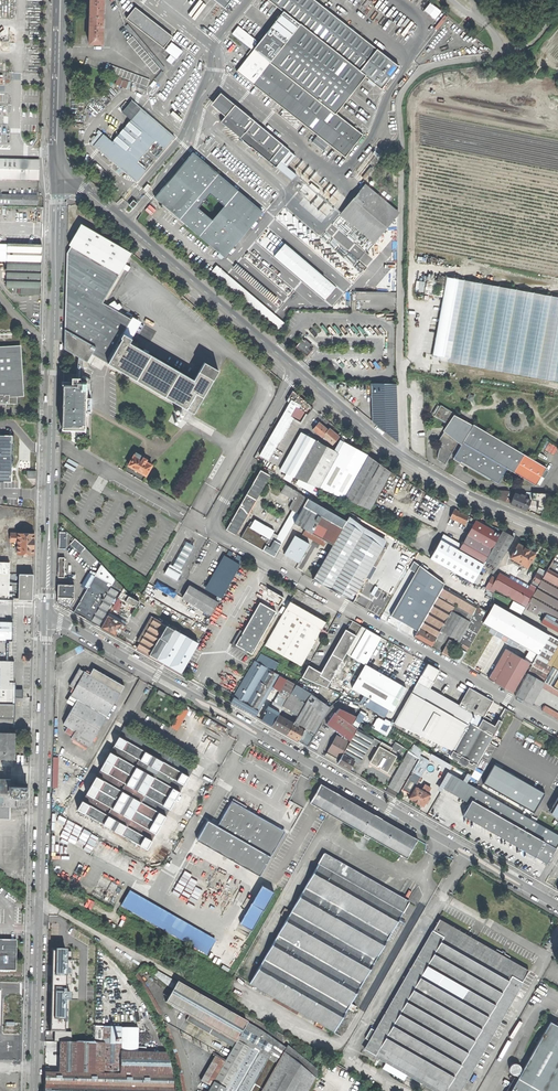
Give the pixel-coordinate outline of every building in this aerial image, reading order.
[(89,44),(102,44),(102,30),(103,2),(103,0),(90,0),(89,44)] [(224,8),(231,0),(214,0),(224,8)] [(238,71),(345,156),(363,134),(336,113),(365,76),(381,89),(399,66),(315,0),(269,0),(284,12),(238,71)] [(126,18),(164,48),(172,37),(135,8),(126,18)] [(163,70),(165,68),(129,24),(126,26),(163,70)] [(132,36),(127,41),(154,73),(160,69),(133,36),(132,36)] [(182,51),(171,43),(166,50),(177,58),(182,51)] [(188,56),(182,51),(177,58),(182,63),(188,56)] [(149,79),(110,64),(107,71),(147,86),(149,79)] [(155,79),(158,81),(165,73),(162,71),(155,79)] [(169,80),(165,77),(160,82),(164,86),(169,80)] [(128,81),(122,78),(119,85),(126,88),(128,81)] [(211,104),(224,115),(228,110),(229,111),(235,104),(221,93),(211,104)] [(93,145),(136,181),(145,169),(136,162),(155,140),(164,147),(174,136),(131,100),(121,111),(130,119),(111,141),(98,130),(95,132),(97,133),(89,142),(92,145),(93,145)] [(290,150),(235,104),(229,111),(228,110),(224,115),(226,116),(221,121),(243,139),(242,140),(251,147),(252,146),(276,167),(289,150),(290,150)] [(296,156),(289,150),(276,167),(292,180),(297,174),(287,166),(296,156)] [(262,211),(194,151),(154,196),(183,221),(223,255),(262,211)] [(0,159),(0,178),(38,179),(38,160),(24,160),(0,159)] [(362,176),(364,178),(372,169),(369,167),(362,176)] [(310,185),(318,192),(320,190),(312,183),(310,185)] [(398,211),(365,184),(340,213),(373,241),(398,211)] [(28,226),(28,224),(35,224),(35,221),(36,217),(34,217),(34,212),(21,211),(21,224),(24,224),(24,226),(28,226)] [(63,349),(78,357),(82,360),(90,364),(94,356),(90,354),(91,353),(193,413),(218,370),(203,362),(193,380),(127,341),(129,337),(121,332),(129,318),(115,309),(120,306),(118,302),(115,303),(114,299),(105,304),(101,301),(122,267),(127,270),(129,265),(124,263),(130,252),(95,232),(80,223),(68,244),(70,246),(66,252),(65,291),(63,349)] [(6,262),(41,262),(42,245),(6,244),(6,255),(0,254),(0,261),(6,262)] [(551,289),(555,284),(557,283),(557,263),(554,264),(552,250),(534,252),(534,255),(490,260),(491,267),(485,268),(489,262),(488,261),(479,276),(480,286),(493,285),(494,296),(511,294),(511,288),(532,286),(532,284),(540,294),(549,286),(551,289)] [(20,294),(40,295),(41,286),(41,262),(6,262),(6,288),(20,288),(20,294)] [(209,272),(214,276),(220,269),(216,265),(209,272)] [(214,276),(222,282),(228,276),(220,269),(214,276)] [(476,287),(475,269),(462,270),(457,270),(458,276),(452,276),(453,285),(464,285),(464,292),(468,292),(468,287),(476,287)] [(222,282),(230,290),(236,283),(228,276),(222,282)] [(279,332),(285,325),(236,283),(230,290),(279,332)] [(15,339),(15,329),(0,329),(0,339),(15,339)] [(310,352),(314,348),(302,339),(296,347),(306,355),(307,356),(310,352)] [(17,404),(17,390),(17,384),(20,385),(20,379),(17,379),(18,353),(14,352),(11,352),(5,350),(2,349),(0,349),(0,400),(11,400),(11,404),(17,404)] [(65,370),(65,372),(70,372),(72,374),(72,378),(76,378),(76,373),(70,369),(67,371),(65,370)] [(61,429),(84,430),(84,408),(89,408),(89,398),(85,397),(85,382),(81,382),(75,382),(76,378),(72,378),(72,374),(70,372),(65,372),(63,372),(62,401),(61,429)] [(90,382),(81,376),(81,382),(85,382),(85,397),(89,398),(90,382)] [(326,383),(336,390),(336,382),(336,380),(326,380),(326,383)] [(396,384),(371,383),(372,410),(372,420),(372,421),(398,442),(399,443),(396,384)] [(258,454),(268,459),(298,407),(307,413),(312,407),(292,390),(288,397),(290,399),(258,454)] [(441,462),(445,464),(460,439),(464,441),(454,458),(461,463),(462,461),(499,483),(508,468),(537,485),(547,468),(474,424),(472,426),(457,417),(458,415),(440,405),(434,415),(448,424),(438,441),(442,444),(439,451),(438,454),(437,457),(437,460),(441,462)] [(167,420),(176,425),(183,412),(174,407),(167,420)] [(322,436),(332,444),(338,436),(329,427),(327,429),(324,426),(318,421),(311,429),(321,437),(322,436)] [(282,463),(279,470),(317,486),(337,452),(305,434),(287,465),(282,463)] [(13,481),(14,436),(0,436),(0,481),(13,481)] [(343,442),(337,452),(317,486),(369,508),(390,472),(367,456),(349,445),(343,442)] [(138,471),(145,475),(151,465),(145,461),(146,459),(135,453),(134,455),(133,454),(128,465),(134,469),(136,470),(138,472),(138,471)] [(230,531),(234,534),(268,474),(259,469),(226,529),(230,531)] [(247,526),(240,537),(274,556),(281,544),(285,537),(293,521),(304,528),(326,540),(332,544),(312,578),(332,589),(351,600),(382,547),(346,520),(307,498),(294,489),(284,484),(280,492),(293,500),(289,507),(293,509),(275,540),(270,537),(274,530),(259,521),(259,523),(253,520),(249,527),(247,526)] [(500,491),(497,497),(509,503),(510,499),(507,497),(510,491),(500,491)] [(546,493),(531,492),(531,496),(533,496),(533,500),(539,500),(538,515),(542,516),(543,508),(548,509),(552,494),(546,493)] [(515,493),(511,503),(518,506),(529,511),(533,501),(526,498),(526,496),(521,494),(520,496),(515,493)] [(450,518),(464,524),(468,515),(461,512),(454,509),(450,518)] [(485,560),(497,567),(514,536),(502,530),(502,529),(476,519),(476,520),(471,517),(470,519),(474,522),(462,544),(444,534),(431,557),(473,581),(485,560)] [(324,544),(326,540),(304,528),(302,531),(311,536),(324,544)] [(18,542),(17,554),(33,554),(34,540),(34,533),(11,533),(10,541),(18,542)] [(90,566),(96,559),(85,547),(73,536),(70,540),(71,540),(70,543),(80,553),(79,554),(90,566)] [(527,567),(535,553),(529,549),(530,549),(530,547),(529,546),(528,545),(527,545),(525,545),(524,546),(518,543),(510,557),(514,559),(512,561),(522,567),(523,565),(527,567)] [(233,560),(241,565),(244,558),(239,555),(237,554),(233,560)] [(206,588),(221,597),(241,565),(233,560),(225,555),(206,588)] [(443,585),(445,583),(414,561),(409,569),(415,572),(390,615),(417,631),(443,585)] [(9,573),(10,562),(0,562),(0,573),(9,573)] [(373,564),(378,589),(383,588),(383,587),(388,586),(387,581),(388,581),(386,573),(381,574),(379,562),(373,564)] [(98,626),(118,589),(111,585),(114,579),(101,564),(95,573),(95,574),(73,611),(98,626)] [(540,567),(537,572),(543,576),(546,570),(540,567)] [(557,632),(557,574),(548,569),(546,570),(543,576),(539,584),(533,593),(526,606),(536,610),(537,608),(546,613),(541,622),(557,632)] [(532,580),(539,584),(543,576),(537,572),(532,580)] [(9,573),(0,573),(0,597),(8,597),(9,573)] [(526,606),(533,593),(526,589),(499,573),(496,578),(491,586),(487,583),(484,588),(493,591),(494,588),(526,606)] [(19,599),(32,600),(32,589),(33,574),(20,574),(19,599)] [(491,575),(487,583),(491,586),(496,578),(491,575)] [(72,580),(57,580),(57,602),(63,605),(68,608),(73,598),(73,584),(72,584),(72,580)] [(532,580),(526,589),(533,593),(539,584),(532,580)] [(176,597),(179,593),(160,581),(157,585),(176,597)] [(181,597),(210,614),(217,603),(188,585),(181,597)] [(482,607),(443,585),(417,631),(414,636),(424,642),(431,646),(436,638),(441,641),(445,633),(440,631),(451,611),(470,622),(459,641),(462,642),(459,646),(466,650),(482,622),(491,607),(485,602),(482,607)] [(118,597),(135,607),(138,601),(124,592),(125,590),(123,588),(118,597)] [(292,602),(290,600),(285,609),(279,619),(278,621),(277,623),(273,629),(264,645),(300,665),(309,650),(319,633),(321,630),(321,629),(323,627),(324,624),(326,621),(322,619),(316,616),(313,614),(308,611),(307,610),(303,608),(301,607),(299,606),(292,602)] [(274,610),(258,601),(234,643),(243,648),(250,653),(274,610)] [(529,648),(537,653),(548,634),(493,603),(491,607),(482,622),(529,648)] [(445,633),(459,641),(470,622),(451,611),(440,631),(445,633)] [(107,631),(114,635),(118,627),(122,630),(125,624),(108,614),(100,627),(107,631)] [(136,647),(180,673),(197,643),(165,623),(166,621),(162,618),(160,621),(151,615),(137,640),(139,641),(136,647)] [(11,640),(11,622),(0,621),(0,640),(11,640)] [(306,668),(285,666),(284,668),(326,686),(345,652),(365,664),(381,636),(373,632),(361,625),(357,623),(353,621),(348,631),(346,629),(341,639),(340,639),(320,672),(311,667),(311,666),(308,665),(306,668)] [(557,669),(557,640),(548,634),(537,653),(535,657),(552,666),(557,669)] [(456,645),(448,640),(442,652),(446,655),(452,658),(456,651),(454,650),(456,645)] [(466,652),(460,648),(454,659),(460,662),(466,652)] [(529,662),(531,664),(534,659),(528,656),(526,660),(505,648),(489,678),(500,685),(512,692),(529,662)] [(535,657),(537,653),(529,648),(526,655),(528,656),(534,659),(535,657)] [(532,704),(552,666),(535,657),(534,659),(531,664),(514,694),(523,699),(532,704)] [(242,708),(255,715),(278,674),(253,659),(250,666),(230,701),(242,708)] [(13,716),(13,703),(12,703),(12,693),(13,661),(0,661),(0,715),(13,716)] [(394,721),(453,750),(485,696),(476,691),(469,687),(458,705),(447,698),(449,696),(445,693),(443,696),(429,687),(439,670),(427,663),(426,664),(425,664),(423,666),(425,667),(404,703),(396,717),(394,721)] [(71,738),(88,748),(123,685),(111,678),(93,667),(89,673),(84,670),(79,667),(69,684),(74,687),(70,695),(77,699),(72,708),(63,723),(67,726),(75,730),(72,735),(71,738)] [(279,711),(287,698),(290,693),(295,683),(286,678),(270,706),(279,711)] [(295,738),(307,745),(329,706),(310,693),(295,683),(290,693),(304,701),(297,715),(293,722),(286,733),(295,738)] [(291,711),(297,715),(304,701),(290,693),(287,698),(295,703),(291,711)] [(449,756),(473,770),(482,755),(499,724),(502,720),(498,718),(494,724),(483,718),(493,700),(485,696),(453,750),(449,756)] [(386,712),(396,717),(404,703),(394,697),(386,712)] [(182,730),(190,709),(183,706),(175,727),(182,730)] [(505,707),(498,718),(502,720),(509,709),(505,707)] [(266,721),(272,725),(277,714),(267,708),(261,719),(266,721)] [(355,730),(356,728),(334,712),(326,722),(349,740),(355,730)] [(278,729),(286,733),(293,722),(278,714),(277,714),(272,725),(278,729)] [(504,727),(499,724),(482,755),(487,757),(504,727)] [(77,808),(147,848),(152,839),(151,839),(155,832),(156,833),(165,815),(169,808),(180,791),(179,790),(183,784),(194,765),(124,725),(113,744),(113,745),(110,751),(100,768),(100,769),(97,775),(96,776),(86,793),(83,799),(82,799),(77,808)] [(65,731),(72,735),(75,730),(67,726),(65,731)] [(13,757),(13,750),(14,730),(0,730),(0,757),(13,757)] [(375,742),(355,730),(349,740),(348,742),(340,758),(337,762),(343,766),(349,769),(354,760),(358,763),(369,744),(373,746),(375,742)] [(330,752),(340,758),(348,742),(336,735),(327,750),(330,752)] [(308,744),(316,749),(319,743),(312,739),(308,744)] [(380,741),(369,760),(372,764),(383,771),(387,771),(397,755),(399,756),(404,746),(395,741),(391,748),(380,741)] [(417,756),(408,750),(388,787),(397,791),(417,756)] [(419,757),(401,788),(411,793),(409,797),(412,799),(413,800),(415,801),(418,803),(419,803),(423,805),(430,793),(428,791),(429,789),(425,787),(424,789),(415,785),(420,776),(419,775),(426,763),(419,757)] [(477,770),(507,787),(517,770),(505,763),(502,768),(498,766),(484,757),(477,770)] [(434,783),(442,788),(445,783),(447,779),(440,773),(434,783)] [(451,773),(447,779),(445,783),(471,799),(477,788),(451,773)] [(10,806),(16,806),(16,809),(27,809),(27,783),(17,783),(17,786),(10,786),(11,779),(0,778),(0,806),(10,806)] [(310,802),(406,857),(416,839),(370,812),(320,783),(310,802)] [(394,795),(395,793),(382,785),(381,788),(394,795)] [(516,810),(477,788),(471,799),(462,814),(500,836),(501,835),(516,810)] [(197,839),(259,875),(270,856),(266,853),(270,846),(260,841),(270,823),(252,812),(232,800),(217,826),(208,820),(197,839)] [(10,806),(0,806),(0,818),(10,819),(10,806)] [(557,845),(557,834),(517,810),(516,810),(501,835),(548,863),(557,845)] [(317,827),(321,827),(321,820),(312,820),(313,832),(317,832),(317,827)] [(285,831),(270,823),(260,841),(270,846),(266,853),(270,856),(285,831)] [(249,982),(334,1031),(347,1008),(353,1011),(353,1010),(356,1011),(357,1009),(355,1008),(356,1006),(350,1002),(402,911),(403,911),(408,901),(324,852),(318,862),(318,863),(249,982)] [(240,923),(252,930),(274,891),(262,884),(240,923)] [(120,906),(207,955),(215,941),(129,891),(120,906)] [(439,1090),(459,1090),(495,1027),(528,970),(508,958),(509,956),(505,953),(505,952),(503,951),(502,950),(501,951),(496,948),(495,951),(470,936),(439,918),(375,1030),(371,1028),(365,1038),(369,1040),(364,1048),(388,1062),(439,1090)] [(70,927),(80,934),(82,932),(72,924),(70,927)] [(15,970),(16,939),(2,939),(2,943),(0,943),(0,970),(15,970)] [(67,952),(52,951),(50,1031),(56,1031),(65,1031),(67,952)] [(145,967),(155,973),(157,970),(147,964),(145,967)] [(247,1022),(157,970),(155,973),(154,974),(166,984),(173,988),(165,1001),(188,1014),(186,1019),(233,1046),(246,1023),(247,1022)] [(149,996),(158,1015),(163,1012),(152,994),(137,971),(135,975),(149,996)] [(550,1020),(510,1090),(557,1090),(557,1025),(550,1020)] [(246,1023),(233,1046),(224,1061),(210,1086),(207,1090),(260,1090),(283,1052),(285,1048),(260,1031),(246,1023)] [(172,1077),(168,1057),(166,1052),(152,1052),(152,1049),(141,1049),(141,1052),(138,1052),(139,1027),(94,1026),(94,1043),(73,1042),(60,1042),(60,1053),(59,1072),(44,1071),(44,1090),(175,1090),(172,1077)] [(73,1031),(65,1031),(56,1031),(56,1042),(60,1042),(73,1042),(73,1031)] [(283,1052),(260,1090),(308,1090),(315,1078),(313,1077),(316,1073),(288,1050),(285,1053),(283,1052)] [(200,1080),(210,1086),(224,1061),(214,1055),(200,1080)] [(512,1073),(514,1074),(515,1074),(517,1074),(519,1073),(520,1072),(521,1070),(521,1068),(521,1066),(520,1064),(518,1063),(517,1062),(515,1062),(513,1062),(512,1063),(510,1065),(509,1067),(509,1068),(510,1070),(511,1071),(512,1073)]
